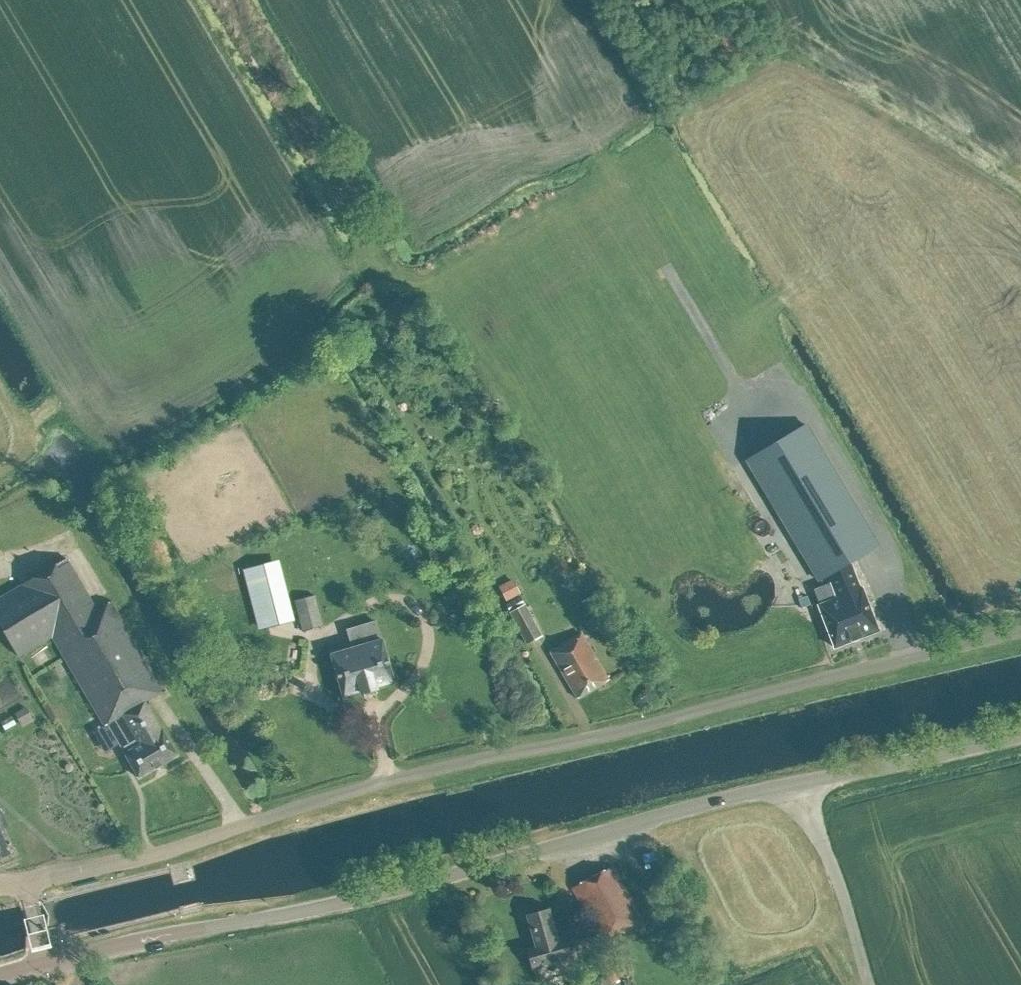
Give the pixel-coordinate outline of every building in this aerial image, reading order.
[(849,563),(877,546),(821,453),(805,426),(746,461),(818,581),(822,579),(849,563)] [(67,559),(0,597),(0,625),(18,656),(51,637),(104,725),(105,725),(116,744),(119,743),(124,752),(123,753),(138,778),(177,755),(162,730),(162,731),(144,701),(163,691),(110,601),(96,609),(67,559)] [(242,568),(257,629),(288,621),(273,560),(242,568)] [(849,563),(822,579),(825,584),(829,581),(835,598),(817,605),(833,647),(878,630),(861,588),(859,588),(849,563)] [(505,600),(519,593),(512,579),(498,586),(505,600)] [(521,595),(506,604),(510,610),(513,608),(524,602),(521,595)] [(799,598),(802,608),(811,605),(808,595),(799,598)] [(302,631),(322,625),(314,596),(295,601),(302,631)] [(590,596),(580,602),(587,613),(597,608),(590,596)] [(524,645),(541,635),(524,603),(513,608),(510,610),(506,611),(524,645)] [(343,698),(394,683),(375,620),(345,629),(351,648),(330,654),(343,698)] [(576,698),(608,680),(580,633),(549,651),(576,698)] [(25,706),(14,712),(21,725),(32,719),(25,706)] [(1,857),(10,853),(12,848),(3,828),(8,826),(1,811),(0,810),(0,857),(1,857)] [(601,943),(642,922),(612,866),(571,887),(601,943)] [(556,938),(548,909),(527,915),(535,947),(526,949),(532,969),(570,959),(563,936),(556,938)]
